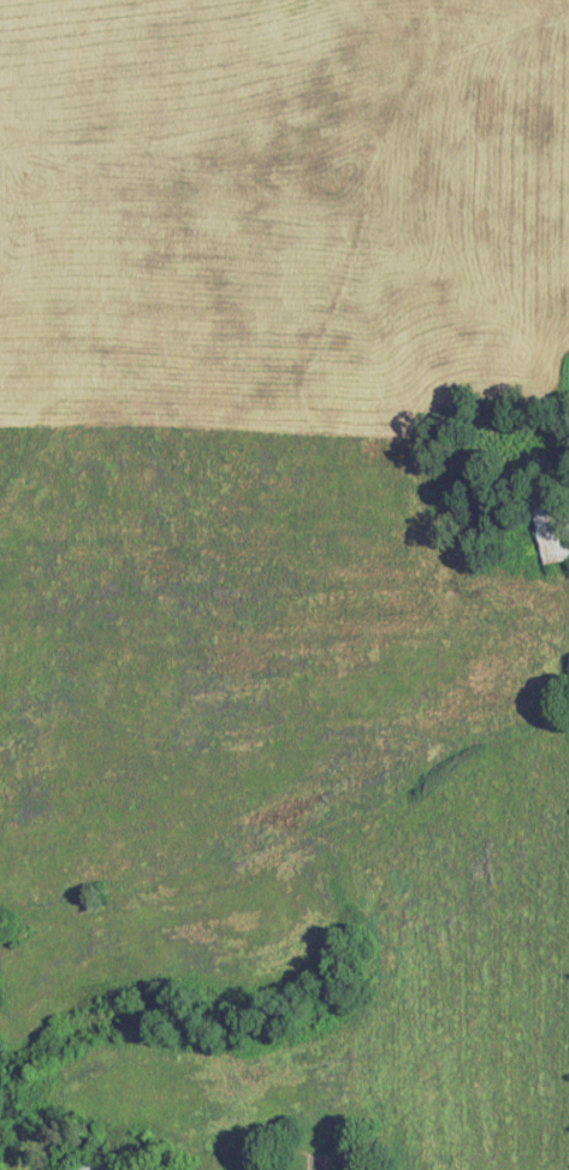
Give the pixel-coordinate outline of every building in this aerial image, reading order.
[(568,560),(568,542),(562,503),(538,507),(549,564),(568,560)]
